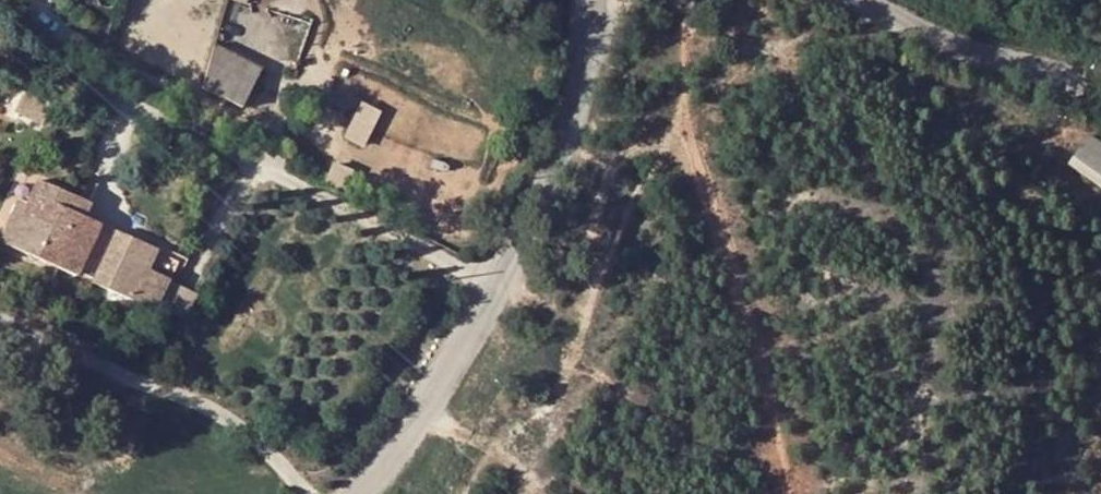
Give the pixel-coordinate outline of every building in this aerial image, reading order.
[(252,66),(219,51),(205,89),(238,104),(252,66)] [(370,146),(388,109),(367,99),(349,136),(370,146)] [(1100,181),(1100,135),(1097,132),(1075,163),(1100,181)] [(116,227),(98,216),(79,204),(87,191),(59,174),(46,194),(33,214),(26,210),(14,230),(84,273),(87,269),(90,272),(116,227)] [(46,194),(38,190),(26,210),(33,214),(46,194)] [(106,203),(87,191),(79,204),(98,216),(106,203)] [(129,235),(116,227),(90,272),(101,278),(129,235)] [(101,278),(98,282),(136,306),(154,277),(166,258),(129,235),(101,278)] [(175,290),(154,277),(136,306),(158,319),(175,290)]
